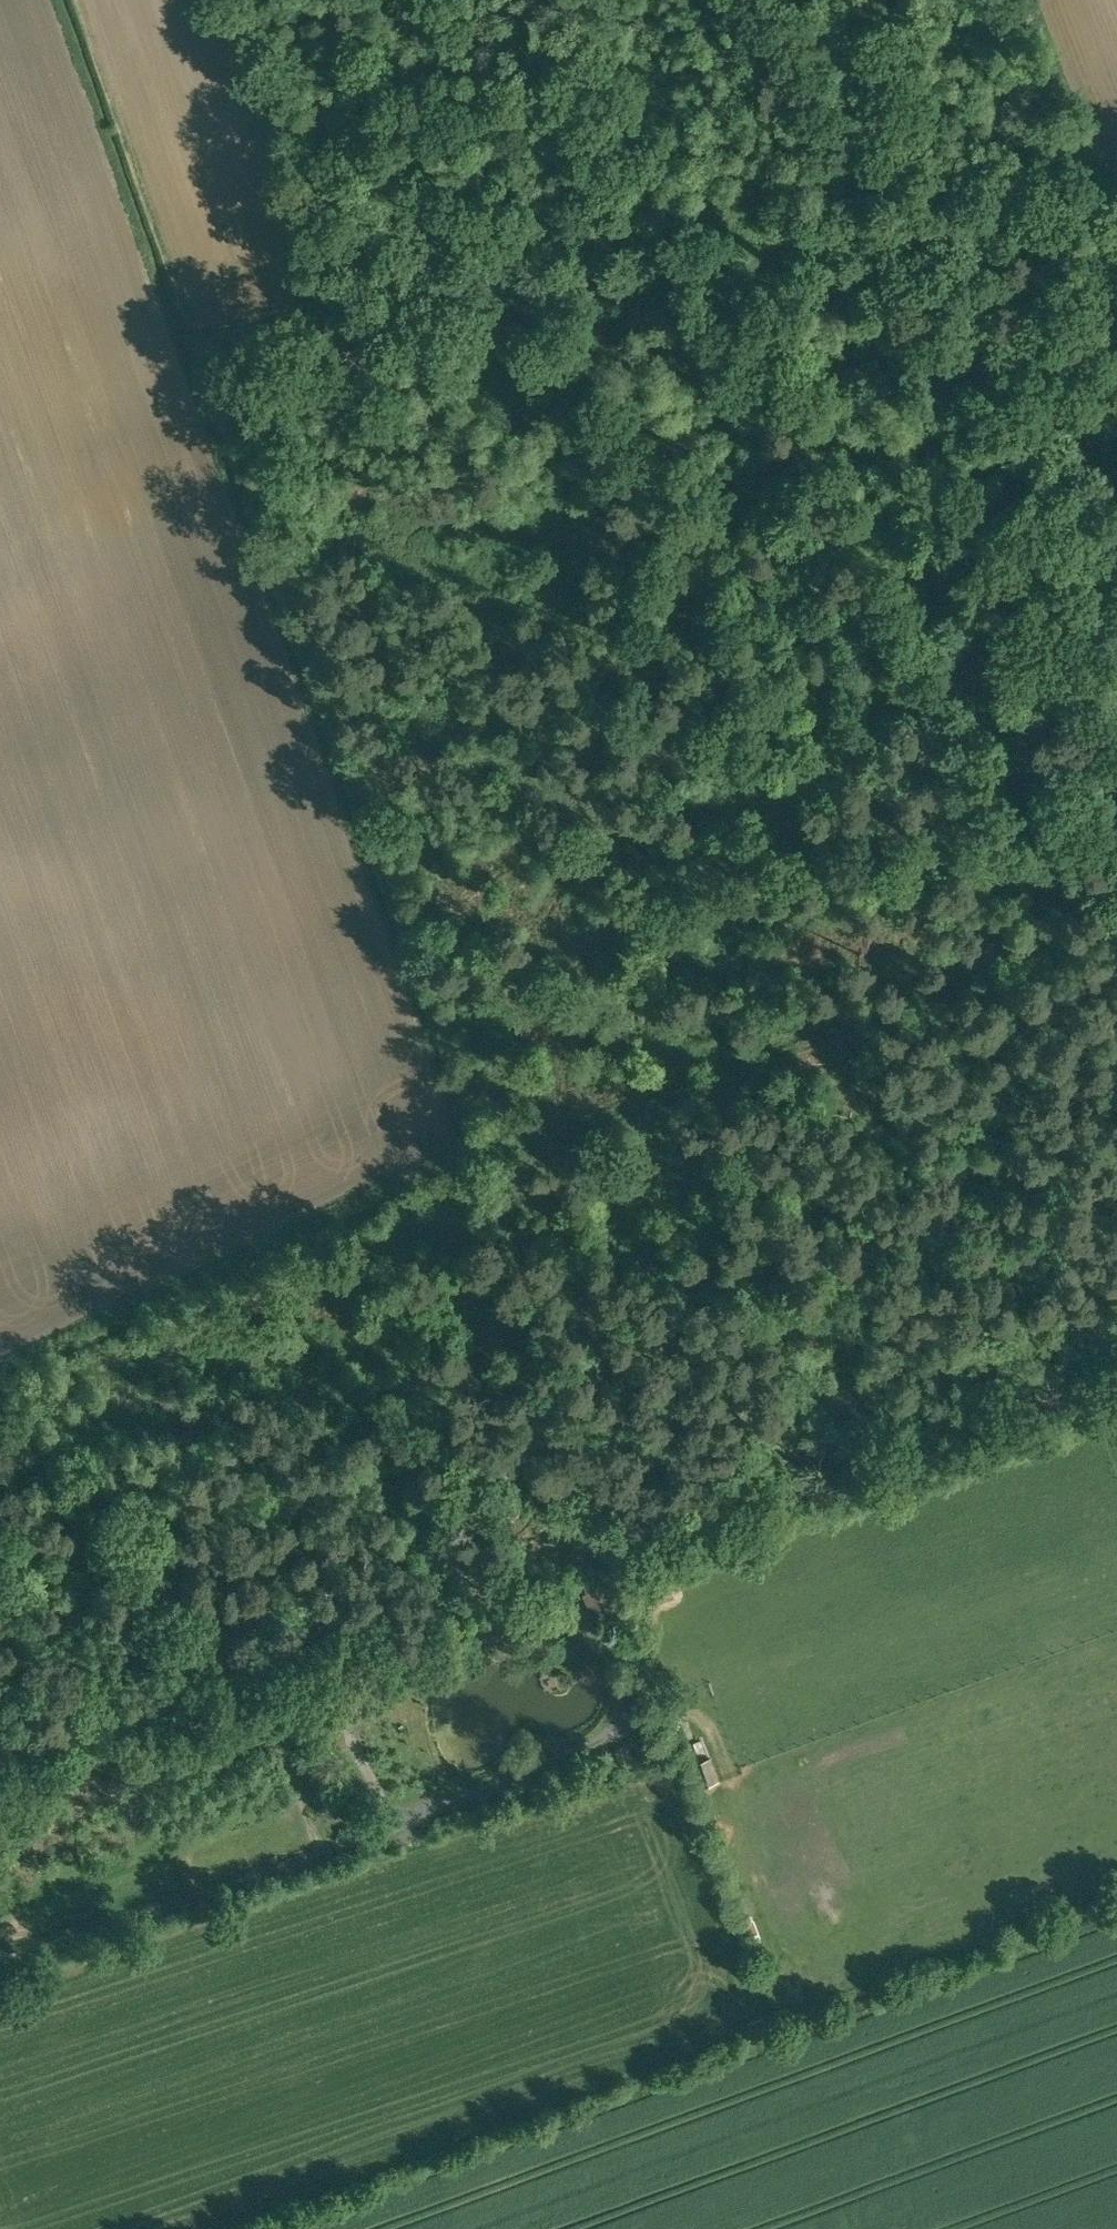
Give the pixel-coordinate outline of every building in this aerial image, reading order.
[(700,1785),(715,1780),(707,1755),(692,1760),(700,1785)]
